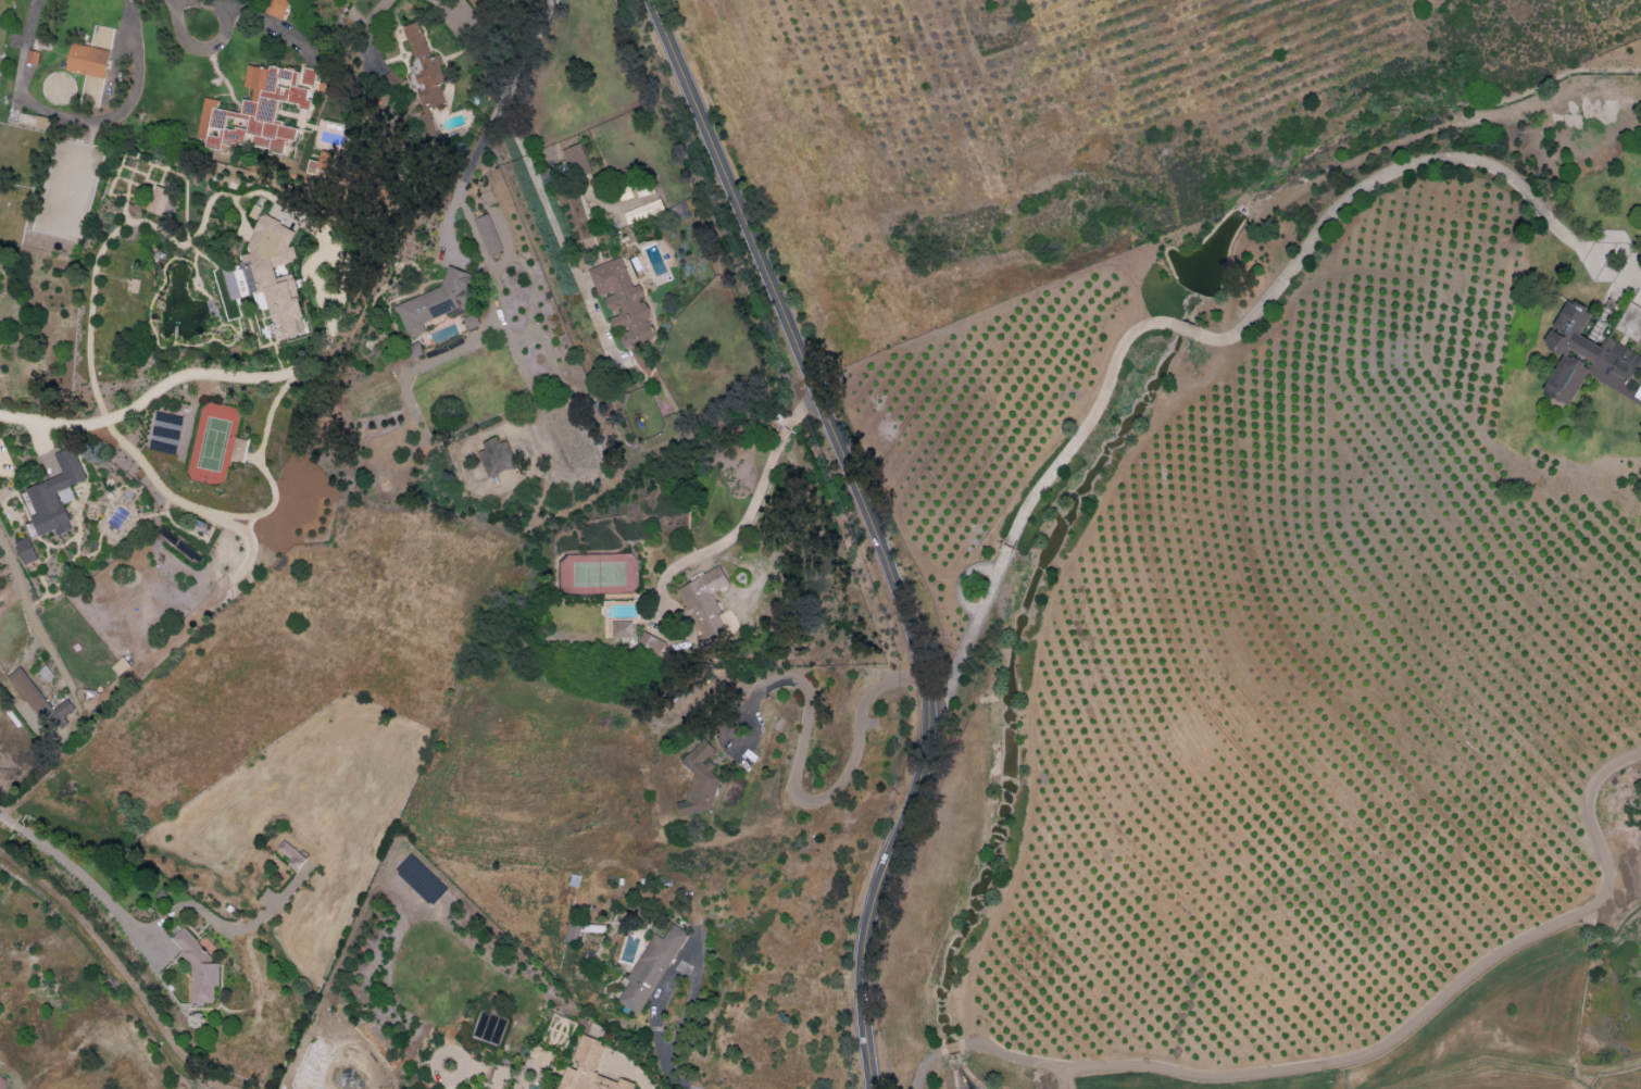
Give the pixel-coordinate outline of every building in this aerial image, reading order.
[(282,19),(290,0),(270,0),(265,12),(282,19)] [(402,26),(414,65),(407,67),(412,86),(420,84),(426,107),(444,102),(439,84),(446,82),(438,54),(429,56),(419,21),(402,26)] [(66,70),(104,78),(110,50),(72,42),(66,70)] [(205,97),(196,138),(204,140),(205,147),(218,150),(221,145),(242,143),(243,137),(246,133),(251,136),(249,145),(281,153),(285,139),(293,141),(296,131),(273,117),(277,101),(308,108),(306,89),(294,86),(297,72),(269,65),(266,69),(248,64),(243,86),(253,88),(249,100),(243,99),(239,113),(218,108),(217,100),(205,97)] [(317,69),(303,67),(301,83),(315,84),(317,69)] [(563,150),(575,179),(593,172),(581,142),(563,150)] [(341,154),(322,149),(320,157),(311,154),(306,174),(334,181),(341,154)] [(285,337),(306,332),(302,318),(303,316),(299,299),(286,292),(298,289),(295,278),(277,282),(274,266),(297,260),(294,248),(289,245),(296,230),(262,214),(248,244),(250,253),(241,255),(245,271),(252,269),(257,290),(266,294),(272,320),(282,324),(285,337)] [(503,250),(487,214),(473,220),(489,257),(503,250)] [(587,269),(598,297),(602,295),(617,332),(618,332),(626,351),(656,339),(648,318),(651,317),(643,296),(645,295),(640,284),(633,287),(621,256),(587,269)] [(396,304),(409,338),(426,332),(422,322),(460,307),(464,309),(473,305),(467,290),(472,274),(448,266),(441,287),(396,304)] [(1570,406),(1586,375),(1628,396),(1632,388),(1629,387),(1640,364),(1640,355),(1605,337),(1600,346),(1580,335),(1592,311),(1566,298),(1543,345),(1562,354),(1543,392),(1570,406)] [(1627,302),(1616,329),(1639,339),(1640,334),(1640,308),(1627,302)] [(469,330),(481,324),(476,313),(464,318),(469,330)] [(479,451),(486,476),(516,468),(508,439),(498,442),(497,437),(482,441),(484,450),(479,451)] [(247,439),(236,438),(232,460),(244,462),(247,439)] [(26,488),(37,514),(32,516),(40,536),(56,530),(58,535),(72,529),(57,491),(85,480),(72,447),(54,454),(62,475),(26,488)] [(24,564),(38,558),(28,536),(15,542),(24,564)] [(677,586),(705,650),(729,639),(709,593),(729,584),(721,567),(677,586)] [(632,621),(612,621),(611,639),(632,639),(632,621)] [(634,650),(655,658),(662,638),(641,631),(634,650)] [(7,676),(34,712),(41,708),(58,731),(69,723),(64,717),(75,709),(68,698),(52,710),(20,667),(7,676)] [(681,761),(692,773),(685,803),(680,801),(677,814),(687,817),(694,810),(704,812),(713,803),(718,778),(711,771),(713,763),(703,761),(715,749),(704,738),(681,761)] [(276,849),(298,869),(306,860),(284,840),(276,849)] [(654,933),(615,1000),(639,1014),(687,932),(672,923),(663,938),(654,933)] [(191,1004),(213,1004),(213,988),(219,983),(219,963),(211,963),(211,955),(183,927),(171,939),(180,948),(180,953),(191,963),(191,1004)] [(619,1078),(618,1080),(595,1073),(604,1043),(581,1035),(572,1064),(567,1063),(559,1088),(631,1088),(633,1082),(619,1078)]
